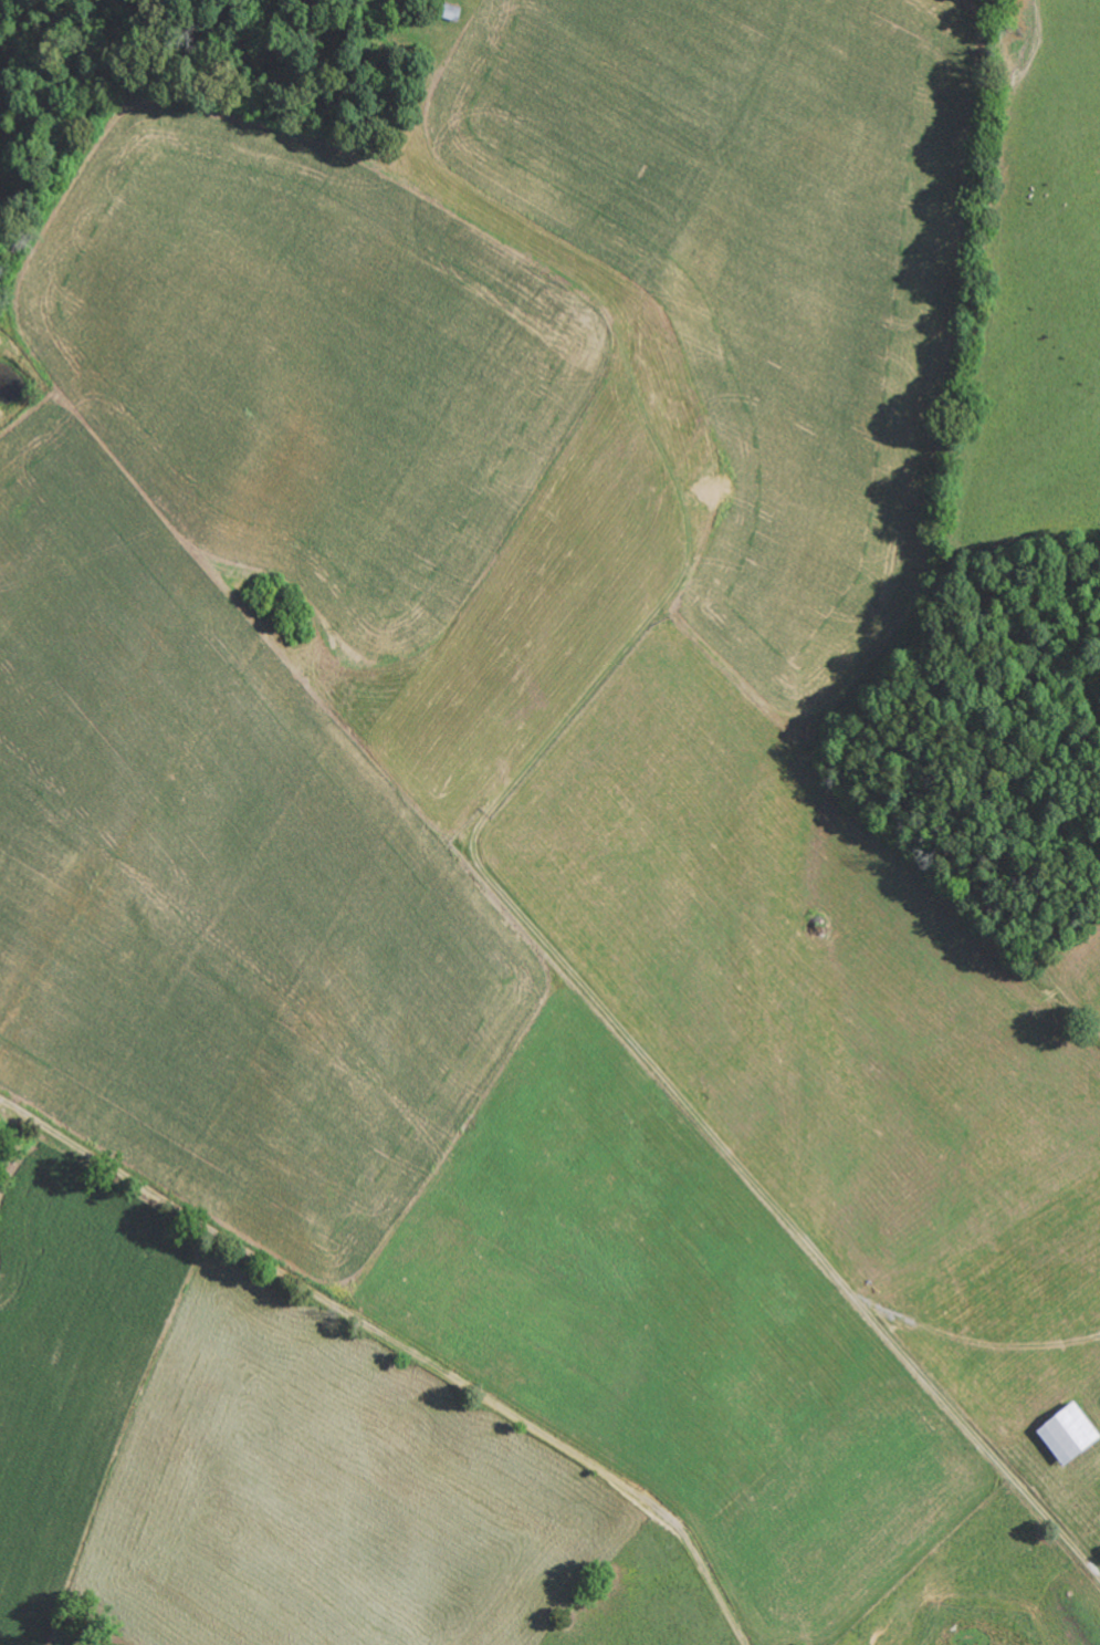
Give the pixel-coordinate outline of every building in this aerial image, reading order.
[(1064,1466),(1099,1437),(1099,1435),(1073,1402),(1036,1432),(1064,1466)]
